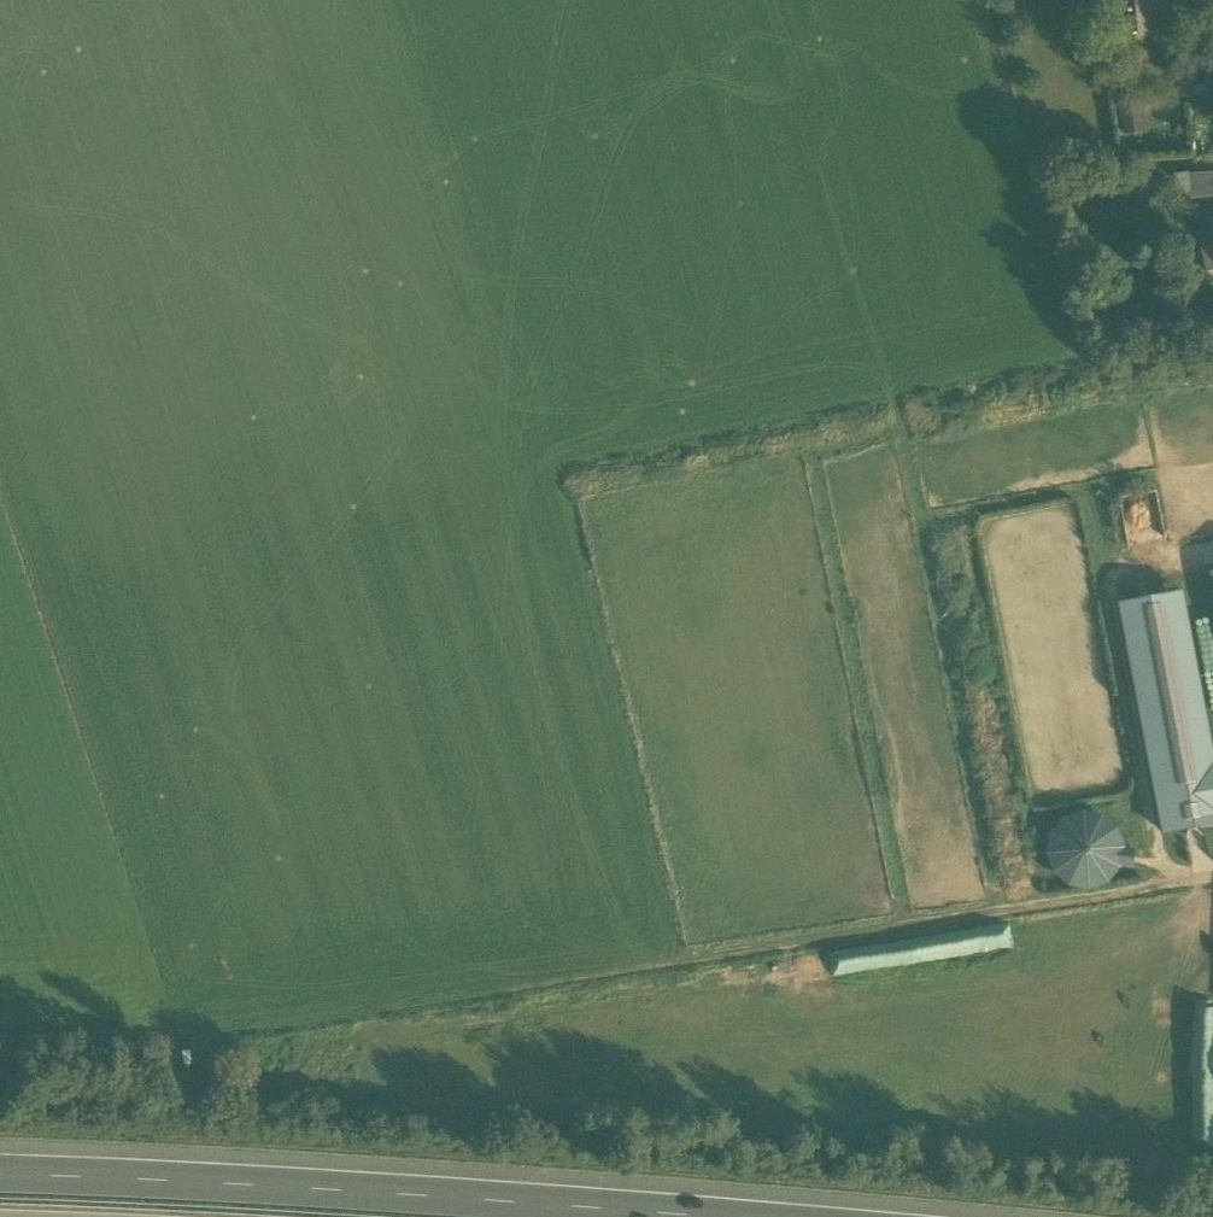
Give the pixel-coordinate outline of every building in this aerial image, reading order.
[(1150,0),(1108,0),(1112,34),(1153,30),(1150,0)] [(1193,197),(1212,196),(1212,173),(1191,175),(1193,197)] [(1208,217),(1208,216),(1212,215),(1212,196),(1193,197),(1195,219),(1208,217)] [(1121,604),(1164,833),(1212,824),(1212,768),(1212,764),(1180,593),(1121,604)] [(1060,893),(1128,868),(1104,803),(1036,828),(1060,893)]
